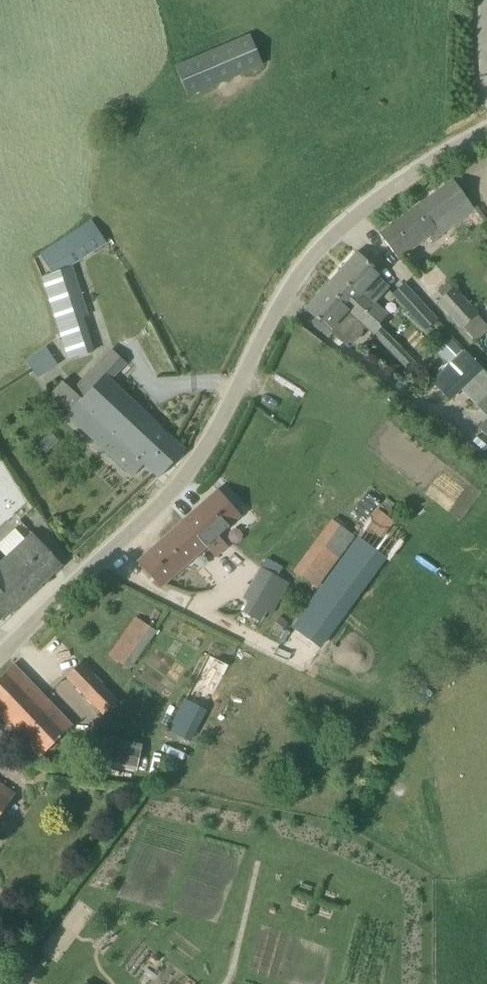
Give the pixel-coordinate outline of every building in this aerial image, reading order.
[(174,64),(188,97),(263,65),(249,32),(174,64)] [(474,209),(453,179),(379,233),(398,259),(428,237),(431,241),(474,209)] [(52,273),(41,276),(68,359),(93,351),(83,318),(90,316),(73,264),(106,242),(91,219),(39,254),(52,273)] [(356,252),(331,280),(366,312),(373,319),(381,327),(390,316),(375,303),(389,286),(378,275),(380,273),(356,252)] [(362,328),(366,328),(373,319),(366,312),(331,280),(305,308),(329,330),(329,329),(341,340),(348,343),(354,342),(362,334),(362,328)] [(392,294),(409,312),(425,330),(436,319),(403,283),(392,294)] [(454,285),(437,301),(461,328),(462,327),(473,340),(485,329),(474,316),(479,312),(454,285)] [(438,351),(449,363),(462,350),(451,339),(438,351)] [(27,358),(40,376),(60,362),(47,344),(27,358)] [(62,405),(60,408),(132,476),(143,464),(158,478),(185,449),(113,382),(129,365),(112,349),(73,390),(63,381),(50,394),(62,405)] [(448,401),(461,389),(483,369),(464,349),(462,350),(449,363),(430,381),(448,401)] [(241,515),(217,488),(136,560),(161,587),(241,515)] [(366,520),(383,536),(398,521),(381,505),(366,520)] [(332,518),(292,571),(315,588),(355,535),(332,518)] [(60,564),(32,533),(0,563),(0,613),(3,617),(60,564)] [(330,630),(370,575),(345,557),(304,611),(330,630)] [(280,581),(256,567),(242,592),(267,606),(280,581)] [(128,668),(155,630),(136,617),(109,655),(128,668)] [(189,740),(228,665),(208,655),(170,729),(189,740)] [(103,714),(117,700),(80,662),(66,676),(103,714)] [(72,725),(13,664),(0,678),(0,714),(33,752),(40,756),(72,725)] [(113,765),(140,769),(144,741),(117,737),(113,765)] [(14,794),(0,784),(0,813),(14,794)]
